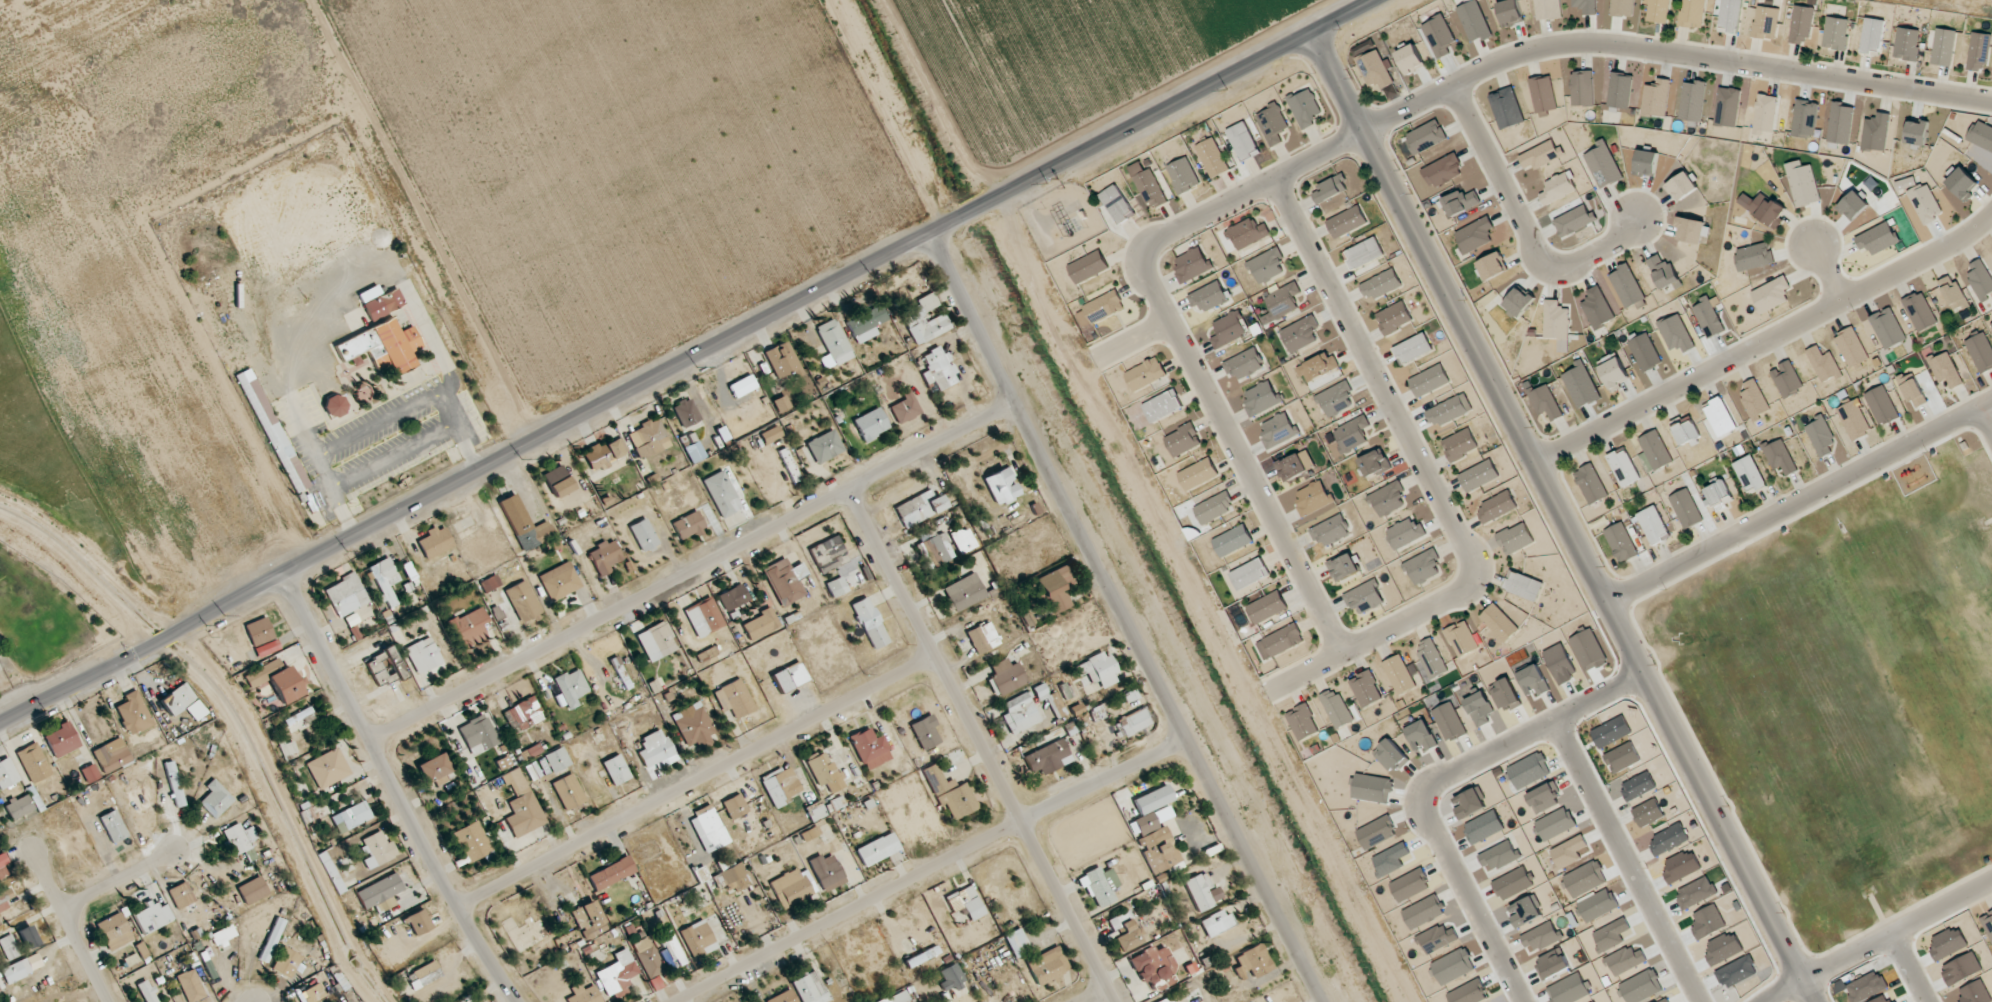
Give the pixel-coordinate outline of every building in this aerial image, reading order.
[(1493,35),(1477,0),(1475,0),(1456,9),(1472,44),(1493,35)] [(1504,27),(1524,22),(1519,0),(1510,0),(1498,3),(1504,27)] [(1562,18),(1560,0),(1535,0),(1536,20),(1562,18)] [(1583,8),(1583,15),(1597,15),(1597,0),(1572,0),(1573,8),(1583,8)] [(1610,15),(1632,17),(1635,0),(1612,0),(1610,15)] [(1670,0),(1649,0),(1648,22),(1668,23),(1670,0)] [(1703,29),(1706,0),(1682,0),(1680,27),(1703,29)] [(1719,31),(1738,32),(1741,0),(1722,0),(1719,31)] [(1780,8),(1756,6),(1753,37),(1776,39),(1780,8)] [(1811,7),(1792,6),(1790,44),(1809,45),(1811,7)] [(1451,54),(1447,46),(1456,42),(1444,15),(1422,24),(1438,60),(1451,54)] [(1849,19),(1826,17),(1823,48),(1847,50),(1849,19)] [(1881,55),(1884,20),(1864,18),(1861,53),(1881,55)] [(1920,30),(1897,28),(1894,59),(1918,61),(1920,30)] [(1932,64),(1952,66),(1955,30),(1935,28),(1932,64)] [(1985,73),(1991,35),(1972,32),(1966,70),(1985,73)] [(1407,76),(1426,67),(1415,44),(1396,53),(1407,76)] [(1383,89),(1395,83),(1389,70),(1392,68),(1389,60),(1384,62),(1378,49),(1356,59),(1369,88),(1380,83),(1383,89)] [(1572,106),(1594,106),(1593,71),(1571,72),(1572,106)] [(1634,76),(1613,72),(1607,106),(1628,109),(1634,76)] [(1536,114),(1558,109),(1550,76),(1529,80),(1536,114)] [(1671,80),(1656,78),(1654,86),(1646,85),(1641,114),(1665,118),(1671,80)] [(1679,119),(1700,123),(1707,82),(1695,80),(1694,84),(1685,82),(1679,119)] [(1525,122),(1513,87),(1489,95),(1501,130),(1525,122)] [(1737,127),(1740,89),(1718,87),(1715,125),(1737,127)] [(1322,113),(1310,88),(1287,99),(1303,131),(1317,124),(1314,118),(1322,113)] [(1754,132),(1773,134),(1778,97),(1758,95),(1754,132)] [(1818,102),(1796,100),(1793,136),(1814,138),(1818,102)] [(1828,143),(1850,145),(1854,105),(1832,103),(1828,143)] [(1283,142),(1278,133),(1289,128),(1278,104),(1255,114),(1271,148),(1283,142)] [(1866,118),(1862,148),(1886,152),(1891,114),(1877,112),(1877,119),(1866,118)] [(1398,139),(1408,159),(1448,140),(1439,120),(1398,139)] [(1906,143),(1926,146),(1929,123),(1908,120),(1906,143)] [(1991,152),(1991,127),(1976,120),(1967,140),(1991,152)] [(1242,162),(1261,153),(1245,121),(1226,130),(1242,162)] [(1230,170),(1214,137),(1196,146),(1211,179),(1230,170)] [(1624,178),(1604,138),(1595,143),(1598,148),(1584,155),(1601,189),(1624,178)] [(1533,166),(1535,170),(1561,157),(1553,140),(1519,156),(1525,169),(1533,166)] [(1655,177),(1659,153),(1639,150),(1635,173),(1655,177)] [(1432,189),(1466,173),(1456,153),(1422,169),(1432,189)] [(1166,167),(1180,195),(1201,185),(1187,157),(1166,167)] [(1786,164),(1796,208),(1821,202),(1812,164),(1803,167),(1801,160),(1786,164)] [(1151,210),(1168,201),(1152,168),(1145,171),(1140,161),(1129,167),(1151,210)] [(1978,183),(1961,167),(1945,183),(1966,203),(1974,194),(1971,192),(1978,183)] [(1544,181),(1547,191),(1540,194),(1544,204),(1576,194),(1569,173),(1544,181)] [(1667,183),(1675,202),(1698,191),(1690,173),(1667,183)] [(1318,205),(1349,189),(1341,175),(1311,191),(1318,205)] [(1924,224),(1943,214),(1927,182),(1907,193),(1924,224)] [(1118,224),(1135,215),(1119,185),(1101,193),(1118,224)] [(1452,218),(1482,203),(1476,190),(1465,196),(1462,190),(1442,200),(1452,218)] [(1744,193),(1738,203),(1775,229),(1788,210),(1761,191),(1754,200),(1744,193)] [(1869,206),(1856,191),(1838,207),(1852,222),(1869,206)] [(1554,220),(1562,238),(1596,222),(1588,204),(1554,220)] [(1368,225),(1361,206),(1327,220),(1334,238),(1368,225)] [(1495,228),(1489,216),(1455,233),(1466,255),(1493,241),(1488,231),(1495,228)] [(1272,236),(1266,223),(1258,227),(1254,217),(1227,229),(1237,251),(1272,236)] [(1678,240),(1702,244),(1706,221),(1679,217),(1677,227),(1680,228),(1678,240)] [(1870,247),(1872,254),(1899,244),(1891,223),(1855,236),(1860,250),(1870,247)] [(1344,252),(1353,271),(1385,256),(1376,237),(1344,252)] [(1739,271),(1773,266),(1770,243),(1735,248),(1739,271)] [(1173,259),(1183,283),(1212,270),(1202,246),(1173,259)] [(1279,264),(1286,262),(1278,247),(1248,261),(1259,285),(1284,273),(1279,264)] [(1068,264),(1076,284),(1109,270),(1101,251),(1068,264)] [(1509,270),(1500,252),(1478,262),(1487,281),(1509,270)] [(1675,289),(1682,286),(1672,261),(1664,264),(1660,255),(1648,260),(1660,290),(1673,285),(1675,289)] [(1980,258),(1969,265),(1973,271),(1966,275),(1982,302),(1991,296),(1991,278),(1980,258)] [(1626,309),(1646,299),(1628,262),(1619,267),(1620,270),(1610,275),(1626,309)] [(1374,299),(1402,287),(1395,269),(1359,284),(1365,297),(1373,294),(1374,299)] [(1954,312),(1968,305),(1953,274),(1938,281),(1954,312)] [(1762,314),(1789,301),(1785,292),(1792,289),(1785,275),(1751,292),(1762,314)] [(1193,308),(1201,305),(1204,313),(1229,301),(1220,280),(1188,296),(1193,308)] [(1299,309),(1293,296),(1302,293),(1297,282),(1264,297),(1271,313),(1261,318),(1264,325),(1299,309)] [(362,303),(381,294),(377,285),(358,294),(362,303)] [(1615,320),(1599,285),(1586,291),(1590,299),(1582,303),(1594,329),(1615,320)] [(1503,306),(1519,319),(1535,300),(1519,286),(1503,306)] [(362,304),(396,287),(404,303),(371,321),(362,304)] [(915,344),(922,341),(923,342),(950,327),(943,312),(926,321),(924,318),(926,317),(924,314),(940,306),(931,290),(914,299),(916,304),(906,310),(908,312),(900,316),(915,344)] [(1125,312),(1118,291),(1084,304),(1091,324),(1125,312)] [(1922,291),(1903,300),(1918,333),(1938,323),(1922,291)] [(1691,305),(1709,340),(1726,330),(1709,296),(1691,305)] [(1375,314),(1386,335),(1414,322),(1404,300),(1375,314)] [(1544,338),(1569,338),(1569,308),(1559,308),(1559,300),(1545,300),(1544,338)] [(846,322),(880,304),(888,319),(874,327),(877,334),(857,344),(846,322)] [(1885,350),(1907,339),(1891,307),(1869,318),(1885,350)] [(1213,323),(1219,335),(1210,339),(1216,350),(1250,333),(1239,310),(1213,323)] [(1695,347),(1679,313),(1658,324),(1671,352),(1681,347),(1684,353),(1695,347)] [(1320,328),(1313,314),(1280,331),(1292,354),(1319,340),(1314,331),(1320,328)] [(335,347),(391,317),(399,332),(412,325),(423,347),(412,353),(418,365),(395,377),(388,364),(377,370),(366,348),(342,361),(335,347)] [(816,327),(833,318),(834,321),(835,321),(853,356),(836,365),(833,361),(832,362),(816,330),(817,329),(816,327)] [(1833,337),(1850,369),(1870,359),(1853,327),(1833,337)] [(1980,373),(1991,368),(1991,348),(1984,332),(1965,342),(1980,373)] [(1393,348),(1402,366),(1434,351),(1426,333),(1393,348)] [(1662,364),(1650,333),(1629,341),(1641,372),(1662,364)] [(763,352),(776,345),(777,348),(779,348),(777,345),(786,340),(803,373),(795,378),(792,371),(783,376),(784,377),(781,379),(779,378),(777,379),(763,352)] [(1823,355),(1818,345),(1806,351),(1822,383),(1841,374),(1831,352),(1823,355)] [(928,350),(938,346),(942,354),(946,352),(950,360),(947,362),(948,365),(952,363),(957,372),(953,374),(957,382),(938,392),(932,382),(926,385),(920,374),(926,370),(925,367),(927,365),(923,357),(930,353),(928,350)] [(1229,376),(1236,373),(1239,379),(1264,369),(1256,348),(1223,362),(1229,376)] [(1298,367),(1307,384),(1339,367),(1330,351),(1298,367)] [(1947,379),(1951,389),(1963,384),(1949,351),(1928,359),(1938,383),(1947,379)] [(1167,377),(1158,357),(1124,372),(1133,392),(1167,377)] [(1601,398),(1582,359),(1573,363),(1576,369),(1562,375),(1578,409),(1601,398)] [(1805,388),(1790,360),(1770,371),(1784,398),(1805,388)] [(1409,379),(1418,399),(1451,383),(1442,363),(1409,379)] [(308,488),(253,367),(237,374),(293,495),(308,488)] [(1912,409),(1927,403),(1915,372),(1899,378),(1912,409)] [(758,388),(751,374),(728,386),(735,399),(758,388)] [(1750,419),(1770,411),(1756,378),(1743,384),(1746,391),(1740,393),(1750,419)] [(1245,392),(1250,402),(1244,404),(1251,418),(1282,403),(1271,380),(1245,392)] [(1327,418),(1356,405),(1346,382),(1317,395),(1327,418)] [(1552,422),(1563,416),(1548,383),(1528,392),(1539,415),(1547,411),(1552,422)] [(1865,394),(1880,427),(1899,418),(1884,385),(1865,394)] [(889,407),(904,399),(900,392),(908,388),(920,413),(913,416),(914,417),(907,421),(906,420),(898,424),(889,407)] [(1183,409),(1176,390),(1143,404),(1150,423),(1183,409)] [(1425,411),(1434,428),(1473,410),(1465,393),(1425,411)] [(341,394),(323,401),(330,419),(348,412),(341,394)] [(791,408),(784,395),(772,401),(779,414),(791,408)] [(677,402),(683,399),(684,401),(690,398),(701,419),(683,428),(672,408),(678,405),(677,402)] [(1704,406),(1712,428),(1709,430),(1713,440),(1737,431),(1724,398),(1704,406)] [(1836,409),(1852,442),(1872,432),(1856,400),(1836,409)] [(852,420),(877,407),(888,428),(876,434),(877,436),(864,443),(852,420)] [(1268,450),(1298,435),(1286,412),(1262,424),(1267,433),(1261,436),(1268,450)] [(1344,453),(1368,442),(1363,430),(1371,426),(1365,415),(1333,430),(1344,453)] [(1832,453),(1829,446),(1835,443),(1824,416),(1805,425),(1820,458),(1832,453)] [(640,424),(649,419),(650,422),(658,418),(667,436),(666,437),(670,444),(640,460),(626,434),(641,426),(640,424)] [(1682,446),(1701,437),(1693,419),(1674,428),(1682,446)] [(1165,435),(1172,457),(1202,446),(1194,424),(1165,435)] [(764,444),(782,437),(778,426),(760,433),(764,444)] [(1441,441),(1451,462),(1479,449),(1469,427),(1441,441)] [(805,443),(811,440),(810,439),(814,438),(832,429),(844,450),(816,465),(805,443)] [(1638,438),(1645,453),(1640,455),(1647,474),(1673,463),(1659,430),(1638,438)] [(589,447),(597,443),(598,447),(621,436),(628,451),(608,461),(610,466),(601,471),(599,467),(591,471),(583,455),(590,451),(589,447)] [(1762,447),(1773,470),(1781,467),(1785,477),(1798,471),(1782,437),(1762,447)] [(691,464),(706,458),(699,441),(684,447),(691,464)] [(1607,457),(1622,488),(1641,479),(1626,448),(1607,457)] [(1276,464),(1285,484),(1316,469),(1307,449),(1276,464)] [(1367,478),(1391,469),(1383,449),(1359,458),(1367,478)] [(1734,463),(1747,492),(1756,488),(1757,490),(1767,486),(1752,454),(1734,463)] [(1186,492),(1219,476),(1210,457),(1177,474),(1186,492)] [(1458,474),(1467,493),(1500,477),(1491,459),(1458,474)] [(1574,472),(1590,506),(1609,497),(1593,463),(1574,472)] [(543,475),(561,464),(575,488),(556,499),(543,475)] [(1010,466),(984,477),(996,506),(1019,497),(1011,477),(1014,476),(1010,466)] [(704,479),(720,519),(741,511),(725,470),(704,479)] [(1333,504),(1324,480),(1297,490),(1302,502),(1297,504),(1302,517),(1333,504)] [(1733,499),(1726,480),(1705,488),(1712,507),(1733,499)] [(1369,495),(1380,518),(1405,506),(1401,498),(1406,495),(1399,481),(1369,495)] [(1704,521),(1688,488),(1669,497),(1685,530),(1704,521)] [(894,507),(905,528),(947,508),(940,494),(934,497),(930,490),(894,507)] [(1485,525),(1518,507),(1509,490),(1476,508),(1485,525)] [(1235,510),(1229,492),(1194,505),(1201,523),(1235,510)] [(532,528),(515,493),(499,501),(523,552),(555,537),(548,520),(532,528)] [(1671,537),(1656,505),(1637,514),(1652,546),(1671,537)] [(705,530),(696,511),(672,523),(681,542),(705,530)] [(1350,536),(1343,516),(1310,528),(1315,542),(1323,539),(1325,545),(1350,536)] [(628,527),(642,553),(659,544),(645,518),(628,527)] [(1385,530),(1395,551),(1427,535),(1421,521),(1414,524),(1411,518),(1385,530)] [(1506,556),(1535,543),(1525,522),(1497,535),(1506,556)] [(1619,564),(1638,556),(1624,522),(1605,530),(1619,564)] [(1254,543),(1245,524),(1212,539),(1221,558),(1254,543)] [(426,559),(454,548),(445,525),(427,532),(428,536),(418,540),(426,559)] [(950,535),(960,555),(977,547),(967,527),(950,535)] [(944,532),(933,537),(931,532),(920,536),(923,542),(916,545),(928,571),(955,559),(944,532)] [(808,548),(820,575),(849,562),(837,535),(808,548)] [(600,578),(612,572),(609,566),(623,560),(614,539),(588,551),(600,578)] [(1440,575),(1435,565),(1441,562),(1435,548),(1404,563),(1415,587),(1440,575)] [(1328,563),(1336,582),(1361,572),(1352,553),(1328,563)] [(368,567),(389,609),(398,604),(389,586),(400,581),(389,557),(368,567)] [(782,607),(806,595),(798,579),(808,574),(802,563),(790,568),(785,558),(763,569),(782,607)] [(1237,590),(1270,576),(1262,558),(1230,572),(1237,590)] [(582,587),(569,561),(538,576),(551,602),(582,587)] [(1036,578),(1051,615),(1071,607),(1064,589),(1075,585),(1067,565),(1036,578)] [(1503,590),(1537,602),(1544,582),(1510,570),(1503,590)] [(325,587),(339,618),(356,610),(361,621),(375,615),(356,573),(325,587)] [(943,601),(949,614),(986,599),(976,573),(943,587),(948,599),(943,601)] [(501,585),(496,575),(480,583),(485,593),(501,585)] [(832,598),(848,592),(842,576),(826,583),(832,598)] [(520,623),(541,613),(526,580),(505,590),(520,623)] [(1343,594),(1350,610),(1357,607),(1361,614),(1385,604),(1375,580),(1343,594)] [(725,611),(750,602),(744,585),(719,593),(725,611)] [(1246,606),(1256,625),(1289,609),(1279,590),(1246,606)] [(851,604),(872,650),(889,642),(868,596),(851,604)] [(697,638),(725,625),(711,597),(684,611),(697,638)] [(1506,643),(1520,629),(1494,604),(1480,618),(1506,643)] [(780,628),(771,606),(759,611),(761,616),(741,624),(748,641),(780,628)] [(489,622),(481,607),(450,622),(463,650),(487,639),(481,626),(489,622)] [(275,638),(266,616),(244,625),(254,647),(275,638)] [(1479,649),(1467,620),(1446,629),(1458,658),(1479,649)] [(666,622),(636,633),(647,662),(677,651),(666,622)] [(976,655),(1000,645),(990,622),(966,632),(976,655)] [(1305,642),(1296,623),(1256,642),(1266,661),(1305,642)] [(417,674),(443,662),(431,636),(405,648),(417,674)] [(1431,680),(1449,672),(1432,638),(1415,646),(1431,680)] [(406,675),(391,648),(365,662),(380,689),(406,675)] [(1118,682),(1114,674),(1118,673),(1108,650),(1074,666),(1079,677),(1086,673),(1092,684),(1098,681),(1102,689),(1118,682)] [(1397,696),(1416,688),(1402,654),(1383,662),(1397,696)] [(1017,662),(1010,666),(1007,658),(990,666),(995,676),(989,678),(998,697),(1027,683),(1017,662)] [(304,695),(290,665),(283,668),(279,659),(245,675),(251,689),(271,680),(282,705),(304,695)] [(771,675),(780,694),(808,680),(799,661),(771,675)] [(576,698),(590,692),(579,668),(554,679),(568,711),(579,706),(576,698)] [(1350,679),(1361,708),(1383,700),(1372,671),(1350,679)] [(723,712),(730,708),(735,719),(755,709),(740,678),(713,691),(723,712)] [(159,700),(169,717),(197,700),(187,683),(159,700)] [(1337,730),(1354,721),(1336,687),(1319,696),(1337,730)] [(129,736),(154,724),(136,690),(124,696),(127,701),(115,708),(129,736)] [(1011,735),(1041,721),(1027,692),(1003,703),(1007,713),(1002,716),(1011,735)] [(1048,696),(1053,708),(1061,704),(1055,692),(1048,696)] [(544,719),(534,697),(502,712),(513,734),(544,719)] [(195,722),(208,713),(198,699),(185,708),(195,722)] [(1320,733),(1308,704),(1286,712),(1298,742),(1320,733)] [(709,735),(714,733),(704,707),(675,718),(686,747),(697,743),(699,748),(712,743),(709,735)] [(1117,720),(1124,737),(1152,724),(1144,707),(1117,720)] [(290,731),(316,720),(311,708),(284,719),(290,731)] [(485,750),(499,743),(486,714),(458,727),(468,749),(482,743),(485,750)] [(910,724),(922,751),(941,743),(933,727),(937,726),(932,714),(910,724)] [(54,758),(81,747),(71,723),(44,734),(54,758)] [(892,759),(881,735),(875,738),(870,727),(850,737),(866,771),(892,759)] [(638,752),(646,769),(656,764),(658,770),(677,761),(663,728),(640,738),(645,749),(638,752)] [(1040,770),(1042,776),(1073,761),(1062,738),(1024,757),(1032,773),(1040,770)] [(16,752),(32,784),(52,774),(36,742),(16,752)] [(106,745),(93,751),(104,774),(132,760),(124,743),(109,751),(106,745)] [(543,752),(539,744),(520,753),(524,761),(543,752)] [(305,764),(320,791),(351,774),(337,747),(305,764)] [(538,758),(544,775),(570,765),(564,748),(538,758)] [(845,787),(827,749),(805,759),(818,787),(826,784),(830,794),(845,787)] [(447,782),(444,774),(451,771),(443,752),(417,765),(425,784),(433,780),(437,787),(447,782)] [(602,763),(614,787),(631,778),(620,754),(602,763)] [(20,781),(9,757),(0,761),(0,790),(20,781)] [(164,764),(176,808),(185,805),(172,761),(164,764)] [(944,782),(937,763),(923,769),(938,807),(946,804),(952,820),(978,810),(967,782),(956,786),(953,779),(944,782)] [(81,770),(87,784),(100,778),(93,764),(81,770)] [(760,779),(774,809),(790,802),(788,797),(801,790),(789,765),(760,779)] [(546,824),(521,767),(501,775),(506,786),(511,784),(517,798),(508,802),(513,814),(505,818),(514,838),(546,824)] [(585,803),(573,774),(552,782),(564,812),(585,803)] [(235,800),(214,778),(205,786),(211,792),(199,803),(214,819),(235,800)] [(1174,800),(1167,784),(1133,800),(1141,816),(1174,800)] [(12,821),(35,810),(27,794),(4,805),(12,821)] [(748,813),(741,794),(723,801),(729,820),(748,813)] [(827,815),(820,800),(804,808),(812,823),(827,815)] [(338,834),(373,820),(365,801),(331,816),(338,834)] [(706,854),(730,843),(712,805),(688,817),(706,854)] [(1134,820),(1139,834),(1174,819),(1169,805),(1134,820)] [(99,817),(112,844),(128,837),(115,810),(99,817)] [(492,851),(478,820),(452,832),(467,863),(492,851)] [(251,827),(243,831),(239,823),(223,831),(235,856),(259,844),(251,827)] [(1181,861),(1166,826),(1137,838),(1143,851),(1142,851),(1147,861),(1156,857),(1160,865),(1156,866),(1158,871),(1181,861)] [(368,870),(398,856),(391,840),(386,843),(380,831),(362,839),(370,857),(363,860),(368,870)] [(856,849),(865,868),(901,850),(892,832),(856,849)] [(9,875),(4,866),(9,863),(4,852),(0,854),(0,879),(9,875)] [(822,892),(845,884),(835,854),(823,859),(821,855),(810,859),(822,892)] [(595,890),(636,874),(629,857),(588,874),(595,890)] [(733,864),(731,859),(717,864),(727,891),(737,887),(738,890),(750,886),(741,861),(733,864)] [(1112,868),(1102,872),(1099,867),(1080,876),(1096,910),(1116,900),(1112,890),(1120,886),(1112,868)] [(1197,912),(1223,899),(1218,886),(1213,889),(1205,872),(1183,882),(1197,912)] [(356,891),(365,910),(379,904),(382,911),(394,905),(390,896),(404,891),(396,874),(356,891)] [(246,906),(269,894),(260,876),(237,888),(246,906)] [(195,901),(185,881),(168,890),(178,910),(195,901)] [(970,921),(985,914),(971,885),(945,897),(952,913),(963,907),(970,921)] [(9,908),(5,901),(14,897),(10,888),(0,893),(0,912),(9,908)] [(608,930),(594,900),(571,911),(585,941),(608,930)] [(133,912),(144,935),(174,921),(166,904),(160,907),(157,901),(133,912)] [(1225,908),(1200,921),(1208,938),(1233,925),(1225,908)] [(415,937),(433,928),(423,909),(405,918),(415,937)] [(1108,920),(1113,931),(1121,927),(1124,933),(1113,938),(1119,952),(1148,939),(1142,926),(1136,929),(1127,911),(1108,920)] [(1979,918),(1991,943),(1991,911),(1979,918)] [(132,942),(123,913),(98,921),(108,950),(132,942)] [(260,960),(269,964),(285,920),(276,917),(260,960)] [(692,958),(717,948),(705,920),(680,930),(692,958)] [(27,950),(40,944),(31,925),(18,931),(27,950)] [(211,934),(216,946),(237,937),(232,925),(211,934)] [(687,963),(670,926),(661,931),(664,936),(661,937),(676,969),(687,963)] [(1004,935),(1012,958),(1030,952),(1021,929),(1004,935)] [(21,955),(11,934),(0,939),(0,947),(7,961),(21,955)] [(665,971),(649,936),(632,944),(648,979),(665,971)] [(1234,969),(1240,981),(1247,978),(1244,973),(1250,970),(1254,978),(1273,969),(1261,943),(1235,956),(1240,967),(1234,969)] [(302,956),(284,946),(271,970),(290,979),(302,956)] [(1026,962),(1038,987),(1070,970),(1058,946),(1026,962)] [(1128,958),(1135,972),(1138,971),(1146,986),(1177,972),(1165,946),(1155,951),(1153,946),(1128,958)] [(639,974),(627,948),(614,954),(617,962),(596,972),(607,997),(631,986),(628,979),(639,974)] [(0,969),(6,984),(44,968),(38,954),(0,969)] [(412,989),(442,978),(436,962),(406,973),(412,989)] [(939,971),(944,981),(940,984),(943,991),(965,981),(956,963),(939,971)] [(187,1001),(193,1001),(206,997),(193,969),(176,976),(187,1001)] [(830,1001),(816,970),(792,981),(801,1001),(828,1001),(830,1001)] [(145,1001),(159,1001),(147,979),(136,985),(145,1001)] [(307,998),(304,999),(305,1001),(317,1001),(326,998),(321,983),(304,990),(307,998)] [(567,998),(568,1001),(602,1001),(595,985),(583,990),(580,984),(570,988),(573,996),(567,998)] [(790,989),(765,1001),(766,1001),(797,1001),(790,989)] [(909,1001),(904,989),(877,1001),(908,1001),(909,1001)]
